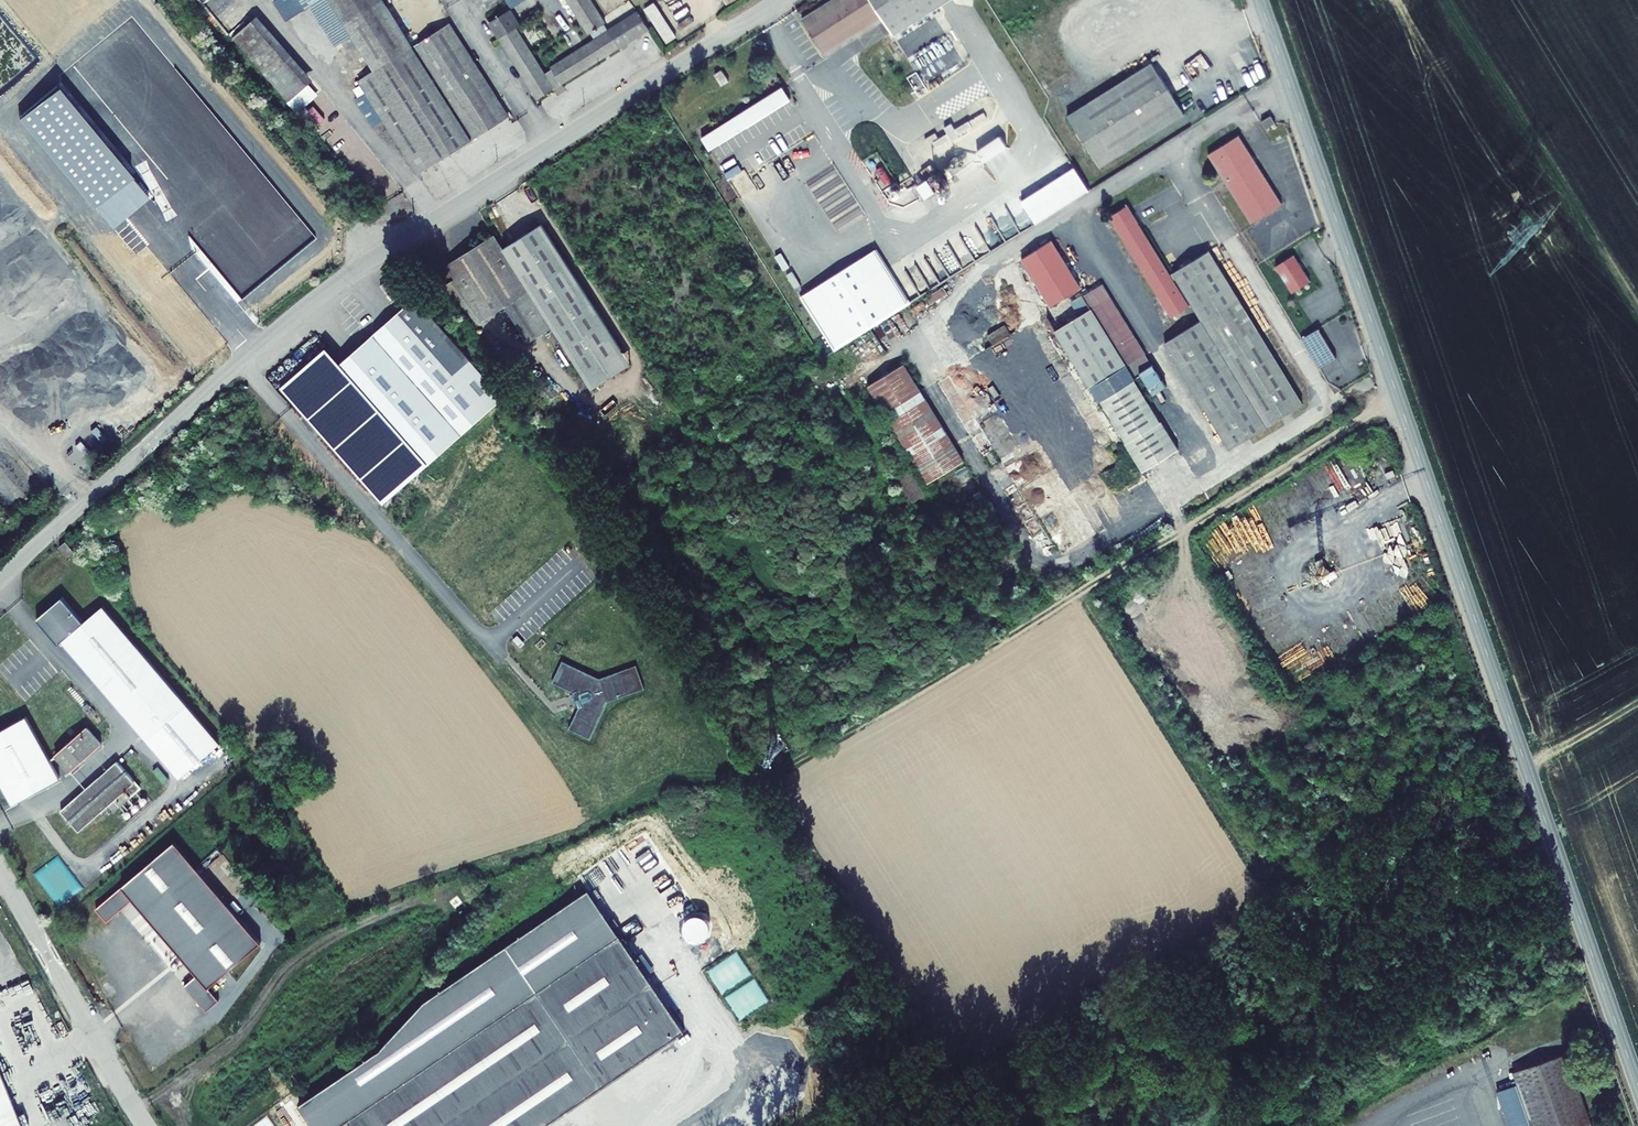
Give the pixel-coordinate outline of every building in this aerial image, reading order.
[(450,21),(414,44),(386,0),(276,0),(288,18),(312,3),(337,42),(354,32),(376,67),(360,77),(367,89),(356,96),(374,125),(385,118),(419,171),(509,114),(450,21)] [(569,78),(650,28),(640,12),(608,32),(603,25),(605,24),(591,0),(568,0),(589,33),(591,32),(596,39),(559,62),(569,78)] [(805,17),(827,52),(884,16),(894,31),(944,0),(832,0),(805,17)] [(677,36),(654,2),(644,9),(666,43),(677,36)] [(505,44),(521,35),(516,27),(521,24),(511,8),(491,20),(505,44)] [(142,23),(149,30),(163,17),(156,10),(142,23)] [(257,15),(251,21),(307,85),(313,79),(257,15)] [(307,85),(251,21),(232,37),(288,101),(307,85)] [(337,42),(360,77),(376,67),(354,32),(337,42)] [(521,35),(505,44),(538,97),(569,78),(559,62),(550,67),(551,69),(545,74),(521,35)] [(740,74),(734,63),(727,67),(734,78),(740,74)] [(1181,116),(1149,63),(1078,107),(1110,159),(1181,116)] [(193,67),(170,86),(205,128),(228,109),(193,67)] [(133,173),(59,85),(19,117),(93,206),(95,205),(113,227),(123,218),(149,196),(131,175),(133,173)] [(701,137),(708,149),(791,98),(783,86),(701,137)] [(969,130),(998,113),(995,107),(966,124),(962,118),(955,122),(958,128),(949,133),(946,127),(935,134),(938,139),(944,136),(948,142),(962,134),(964,137),(971,132),(969,130)] [(1276,123),(1271,115),(1261,121),(1266,129),(1276,123)] [(1282,203),(1239,135),(1209,153),(1252,222),(1282,203)] [(1021,200),(1036,223),(1087,191),(1072,168),(1021,200)] [(1303,402),(1209,250),(1170,274),(1127,206),(1110,217),(1171,314),(1192,301),(1203,319),(1165,343),(1230,447),(1303,402)] [(552,328),(582,375),(620,351),(540,224),(502,247),(494,234),(447,264),(482,321),(506,306),(529,342),(552,328)] [(1080,287),(1051,240),(1021,258),(1050,305),(1080,287)] [(798,297),(831,351),(910,304),(876,249),(798,297)] [(1311,281),(1295,255),(1277,267),(1294,292),(1311,281)] [(403,293),(409,288),(396,274),(390,279),(403,293)] [(399,295),(386,281),(380,286),(393,300),(399,295)] [(1125,324),(1101,284),(1071,303),(1079,317),(1056,331),(1143,471),(1178,448),(1133,379),(1151,366),(1125,324)] [(504,398),(416,298),(341,364),(429,464),(504,398)] [(1318,328),(1301,338),(1319,367),(1336,357),(1318,328)] [(636,356),(620,351),(582,375),(598,380),(636,356)] [(964,462),(904,365),(867,387),(928,484),(964,462)] [(73,546),(81,539),(73,532),(66,538),(73,546)] [(66,588),(41,610),(63,635),(67,631),(185,767),(225,732),(106,597),(88,613),(66,588)] [(567,663),(554,683),(574,696),(577,712),(565,731),(585,744),(607,710),(645,701),(640,677),(601,685),(567,663)] [(23,792),(66,768),(33,710),(0,728),(0,751),(23,792)] [(106,733),(91,715),(59,743),(74,761),(106,733)] [(144,777),(121,750),(63,801),(81,822),(112,795),(117,801),(144,777)] [(1536,832),(1525,838),(1529,845),(1540,839),(1536,832)] [(138,891),(201,966),(189,977),(210,1003),(223,992),(213,979),(266,935),(180,833),(101,899),(112,912),(138,891)] [(357,1108),(630,927),(600,881),(440,996),(392,1046),(313,1099),(330,1125),(357,1108)] [(694,1023),(630,927),(357,1108),(369,1125),(539,1125),(694,1023)] [(720,992),(750,978),(739,954),(709,968),(720,992)] [(736,1018),(767,1004),(756,981),(725,994),(736,1018)] [(0,1043),(0,1125),(35,1125),(0,1043)] [(1562,1057),(1510,1075),(1527,1125),(1586,1125),(1562,1057)]
